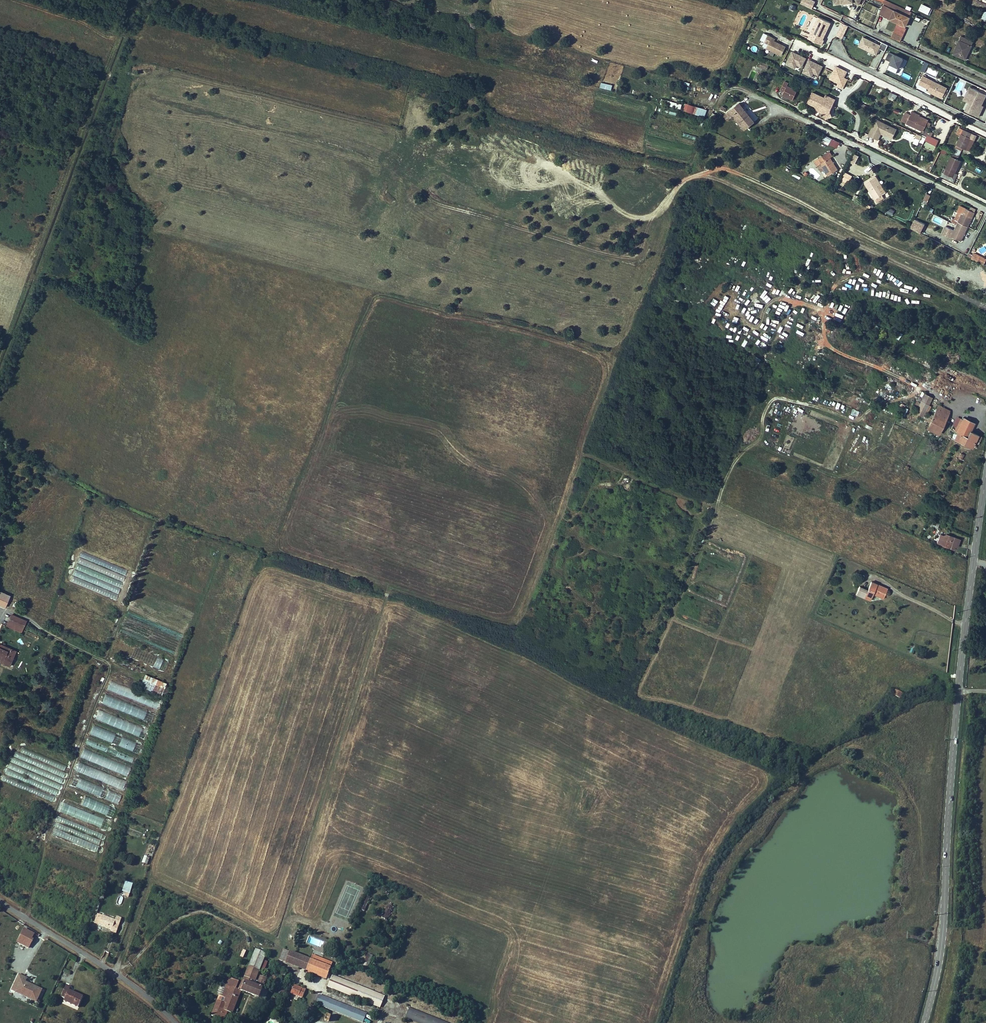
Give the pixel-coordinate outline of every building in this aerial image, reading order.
[(799,3),(810,8),(814,1),(811,0),(801,0),(799,3)] [(885,0),(877,0),(895,8),(894,10),(909,17),(912,12),(885,0)] [(869,12),(871,5),(864,2),(862,9),(869,12)] [(922,4),(919,10),(928,14),(931,8),(922,4)] [(889,19),(894,10),(882,5),(879,14),(889,19)] [(909,17),(894,10),(889,19),(906,27),(910,18),(909,17)] [(812,40),(821,45),(823,40),(822,39),(830,22),(818,17),(815,24),(819,26),(812,40)] [(842,23),(836,36),(842,39),(848,26),(842,23)] [(819,26),(815,24),(808,38),(812,40),(819,26)] [(893,33),(902,37),(904,32),(895,28),(893,33)] [(902,37),(893,33),(891,37),(900,42),(902,37)] [(764,42),(765,42),(768,44),(767,47),(766,49),(781,56),(785,47),(774,41),(775,39),(768,35),(764,42)] [(959,40),(972,45),(973,41),(961,36),(959,40)] [(888,44),(882,42),(880,45),(863,37),(859,46),(876,54),(879,48),(885,51),(888,44)] [(953,54),(965,60),(972,45),(959,40),(953,54)] [(906,60),(889,51),(886,59),(890,61),(887,69),(896,73),(899,67),(901,69),(906,60)] [(805,58),(792,52),(786,64),(790,66),(791,65),(795,67),(796,64),(801,67),(805,58)] [(822,66),(809,60),(803,72),(807,74),(808,73),(812,75),(813,73),(818,75),(822,66)] [(842,89),(847,79),(844,77),(846,71),(836,66),(830,79),(839,83),(837,86),(842,89)] [(946,89),(922,78),(919,86),(928,91),(927,93),(941,99),(946,89)] [(780,90),(784,91),(782,95),(793,100),(797,91),(787,86),(788,83),(784,81),(780,90)] [(874,86),(869,96),(873,98),(878,88),(874,86)] [(963,100),(967,102),(973,88),(969,87),(963,100)] [(965,111),(978,117),(982,109),(980,108),(981,105),(983,101),(977,98),(980,91),(973,88),(967,102),(968,103),(965,111)] [(985,94),(980,91),(977,98),(983,101),(985,94)] [(826,95),(825,98),(813,92),(808,103),(815,106),(816,110),(824,113),(826,119),(832,116),(830,111),(835,99),(826,95)] [(897,96),(890,92),(887,98),(893,100),(897,96)] [(661,99),(660,103),(667,105),(667,106),(680,110),(682,105),(661,99)] [(704,118),(707,110),(685,103),(683,111),(704,118)] [(745,129),(754,122),(739,103),(726,113),(730,118),(734,115),(745,129)] [(910,114),(906,112),(902,121),(906,123),(910,114)] [(910,114),(906,123),(906,124),(922,131),(928,120),(911,112),(910,114)] [(876,120),(869,135),(878,139),(881,133),(891,138),(896,129),(876,120)] [(961,135),(953,152),(960,156),(963,149),(966,151),(971,139),(972,134),(959,128),(956,133),(961,135)] [(933,132),(930,131),(926,129),(923,135),(926,137),(925,139),(937,144),(938,140),(931,137),(933,132)] [(903,130),(901,139),(918,143),(920,134),(903,130)] [(976,136),(972,134),(971,139),(966,151),(969,152),(976,136)] [(828,176),(838,170),(830,157),(832,156),(829,152),(814,161),(817,165),(820,163),(824,170),(828,176)] [(958,160),(960,156),(953,152),(952,156),(951,157),(945,169),(946,169),(943,175),(941,174),(940,176),(953,182),(957,174),(955,174),(961,161),(958,160)] [(845,172),(841,180),(848,183),(852,176),(845,172)] [(877,186),(880,184),(875,176),(865,183),(874,199),(882,195),(877,186)] [(877,186),(882,195),(885,192),(880,184),(877,186)] [(958,221),(954,219),(953,218),(952,222),(957,224),(956,226),(953,225),(952,229),(954,230),(953,231),(951,236),(961,241),(974,213),(960,206),(957,212),(958,212),(963,215),(961,217),(960,217),(958,221)] [(888,207),(885,213),(892,216),(895,210),(888,207)] [(963,215),(958,212),(954,219),(958,221),(960,217),(961,217),(963,215)] [(914,220),(910,228),(920,233),(924,225),(914,220)] [(942,234),(950,238),(951,236),(953,231),(945,227),(942,234)] [(977,261),(980,255),(974,252),(971,258),(977,261)] [(984,265),(985,260),(985,258),(980,255),(977,261),(984,265)] [(918,391),(913,389),(905,405),(909,408),(917,393),(918,391)] [(909,408),(908,410),(914,414),(916,412),(918,407),(921,402),(924,397),(917,393),(909,408)] [(930,403),(925,414),(937,420),(942,409),(930,403)] [(920,422),(920,423),(932,429),(937,420),(925,414),(923,416),(921,421),(920,422)] [(952,417),(946,429),(950,431),(947,437),(963,445),(966,439),(970,442),(973,435),(961,429),(965,421),(957,417),(956,419),(952,417)] [(941,543),(946,532),(943,531),(940,532),(937,538),(938,542),(940,542),(941,543)] [(946,532),(941,543),(949,547),(951,544),(953,545),(957,537),(946,532)] [(865,588),(862,595),(868,598),(871,591),(882,595),(886,585),(869,579),(865,588)] [(854,592),(862,595),(865,588),(857,584),(854,592)] [(12,615),(8,623),(26,630),(29,622),(12,615)] [(10,666),(16,651),(10,649),(9,652),(0,648),(0,662),(10,666)] [(147,663),(147,664),(165,670),(168,660),(134,649),(131,657),(147,663)] [(145,674),(141,686),(162,694),(167,681),(145,674)] [(107,690),(157,707),(160,699),(110,681),(107,690)] [(895,690),(893,695),(900,698),(902,692),(895,690)] [(154,713),(105,695),(102,703),(151,722),(154,713)] [(146,738),(149,728),(98,711),(95,720),(146,738)] [(139,753),(142,743),(101,728),(101,727),(93,724),(89,734),(139,753)] [(132,762),(134,758),(88,739),(86,743),(132,762)] [(131,767),(84,748),(80,757),(127,776),(131,767)] [(64,777),(11,758),(9,762),(62,781),(64,777)] [(75,771),(123,789),(126,780),(78,762),(75,771)] [(59,788),(61,783),(9,764),(5,774),(56,793),(58,788),(59,788)] [(52,801),(54,796),(2,775),(0,780),(52,801)] [(118,804),(121,795),(74,775),(70,784),(118,804)] [(85,796),(81,805),(112,817),(116,808),(85,796)] [(106,830),(110,822),(64,803),(60,812),(106,830)] [(50,843),(95,857),(100,845),(99,845),(101,838),(102,839),(104,833),(58,818),(50,843)] [(130,893),(133,883),(125,881),(122,891),(130,893)] [(386,904),(382,918),(388,919),(392,905),(386,904)] [(98,925),(111,930),(110,931),(111,931),(116,933),(118,926),(113,924),(114,920),(102,915),(98,925)] [(24,929),(21,934),(30,939),(33,934),(24,929)] [(260,976),(258,981),(255,980),(265,954),(255,949),(242,982),(240,981),(237,990),(230,987),(229,989),(225,988),(221,996),(226,998),(224,1003),(217,1000),(211,1016),(223,1020),(226,1011),(231,1013),(240,991),(249,994),(258,998),(266,978),(260,976)] [(279,960),(285,962),(289,952),(283,949),(279,960)] [(300,963),(301,960),(302,957),(289,952),(285,962),(299,967),(300,963)] [(367,968),(372,955),(366,953),(361,966),(367,968)] [(309,960),(302,957),(301,960),(300,963),(299,967),(305,970),(309,960)] [(309,960),(305,970),(312,972),(316,962),(309,960)] [(316,962),(312,972),(326,978),(330,968),(316,962)] [(10,992),(37,1001),(42,988),(25,982),(27,977),(17,973),(10,992)] [(351,996),(375,1005),(379,995),(331,976),(327,986),(351,996)] [(70,986),(66,985),(61,995),(65,997),(63,1000),(78,1007),(83,997),(68,990),(70,986)] [(293,985),(290,993),(311,1001),(312,1002),(315,993),(293,985)] [(315,1003),(316,1003),(330,1009),(362,1022),(366,1014),(318,995),(315,1003)] [(379,1007),(384,996),(379,995),(375,1005),(379,1007)] [(405,1018),(419,1022),(450,1022),(409,1007),(405,1018)]
